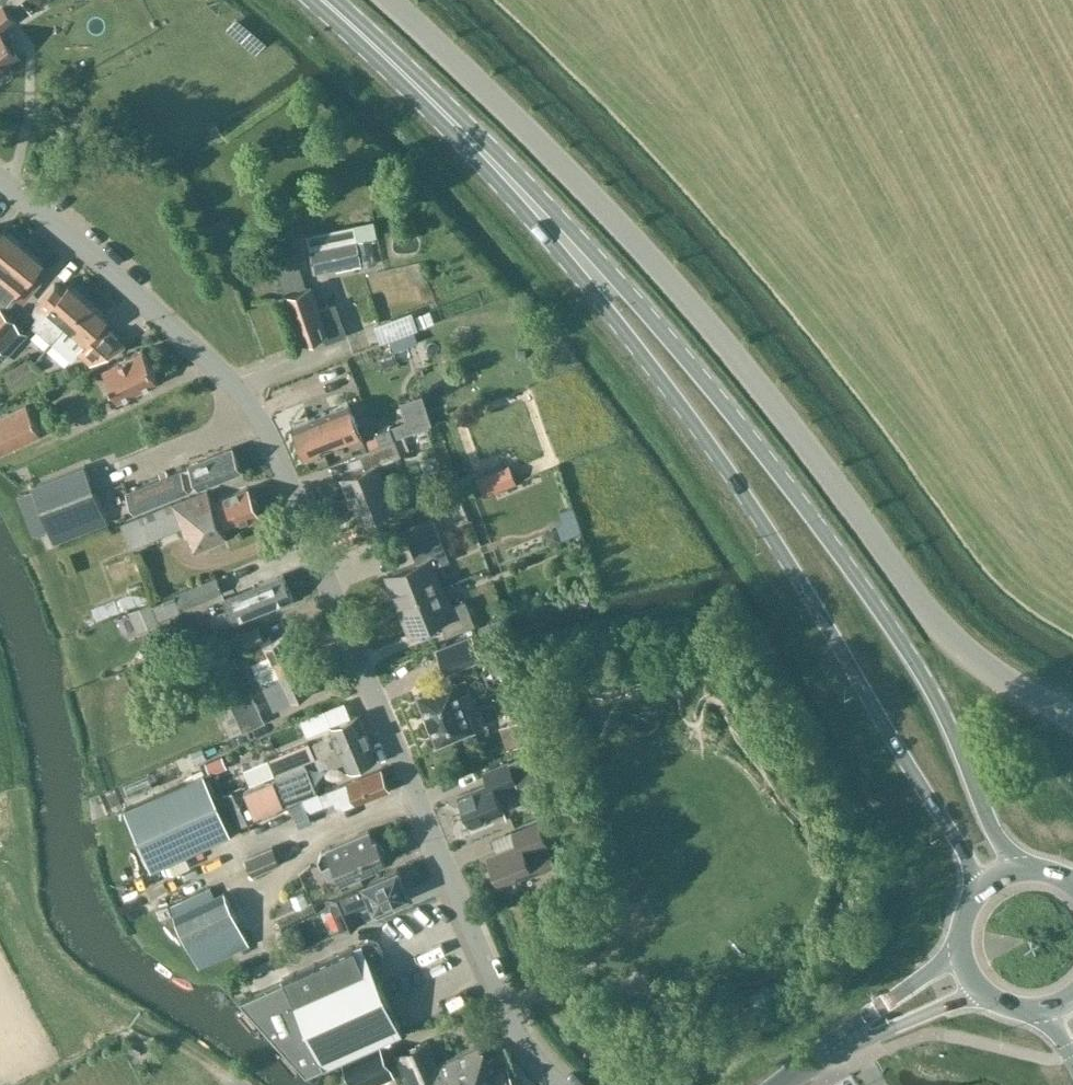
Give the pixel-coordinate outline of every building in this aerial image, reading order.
[(8,11),(22,0),(8,0),(3,4),(4,5),(0,8),(0,71),(20,55),(0,30),(15,19),(8,11)] [(353,225),(306,235),(314,273),(362,263),(361,260),(353,225)] [(24,246),(4,229),(2,231),(0,229),(0,275),(24,246)] [(27,298),(42,280),(34,274),(44,262),(24,246),(0,275),(0,294),(11,303),(16,297),(24,303),(27,298)] [(312,286),(308,287),(296,254),(272,257),(286,294),(284,295),(301,344),(324,335),(327,342),(347,334),(335,302),(320,308),(312,286)] [(52,342),(88,300),(69,284),(59,295),(51,289),(36,306),(34,312),(38,316),(31,324),(52,342)] [(78,352),(90,362),(125,344),(102,324),(108,317),(88,300),(52,342),(72,359),(78,352)] [(16,321),(0,307),(0,339),(16,321)] [(429,309),(415,315),(419,327),(434,321),(429,309)] [(0,340),(0,343),(13,355),(30,335),(15,322),(0,340)] [(406,346),(402,335),(390,339),(394,350),(406,346)] [(103,369),(118,399),(157,381),(143,350),(103,369)] [(406,420),(390,427),(395,439),(395,438),(404,435),(410,433),(421,429),(432,424),(423,394),(400,402),(406,420)] [(307,456),(363,435),(350,403),(294,425),(307,456)] [(41,436),(26,405),(0,417),(0,455),(41,436)] [(390,427),(376,432),(380,444),(383,443),(395,439),(390,427)] [(401,454),(400,452),(409,449),(404,435),(395,438),(395,439),(383,443),(380,444),(368,450),(364,451),(370,467),(341,477),(351,505),(354,504),(361,522),(397,507),(379,463),(401,454)] [(197,487),(198,489),(241,471),(232,448),(188,466),(189,468),(128,492),(135,511),(197,487)] [(54,545),(108,524),(85,466),(31,487),(54,545)] [(228,540),(223,526),(258,513),(247,488),(212,501),(207,489),(120,524),(129,548),(181,527),(185,538),(188,537),(196,553),(228,540)] [(450,560),(437,527),(435,522),(414,530),(414,529),(405,532),(417,561),(384,574),(396,604),(444,585),(436,565),(450,560)] [(557,527),(545,531),(549,543),(561,538),(557,527)] [(209,617),(215,630),(293,599),(283,575),(224,598),(229,609),(209,617)] [(182,610),(181,608),(223,591),(217,578),(151,604),(150,601),(120,614),(123,623),(132,619),(137,630),(159,621),(158,619),(182,610)] [(446,636),(476,624),(466,600),(451,605),(444,585),(396,604),(408,634),(441,621),(446,636)] [(96,620),(149,600),(144,587),(91,607),(96,620)] [(507,625),(504,616),(477,626),(481,635),(507,625)] [(274,710),(312,692),(284,636),(272,641),(270,636),(263,639),(258,627),(232,638),(237,651),(248,647),(248,648),(251,646),(258,660),(251,663),(274,710)] [(446,672),(483,658),(473,632),(436,647),(446,672)] [(510,658),(495,664),(500,679),(516,673),(510,658)] [(157,666),(147,670),(152,682),(162,678),(157,666)] [(416,693),(437,744),(476,728),(462,694),(471,690),(466,677),(457,680),(455,677),(416,693)] [(244,732),(265,722),(251,692),(229,702),(230,704),(217,710),(230,736),(243,730),(244,732)] [(321,707),(300,715),(305,728),(326,719),(321,707)] [(512,717),(522,749),(539,743),(529,712),(512,717)] [(323,755),(367,736),(358,714),(329,726),(333,734),(313,742),(319,756),(323,754),(323,755)] [(348,771),(377,758),(367,736),(323,755),(329,768),(344,761),(348,771)] [(264,760),(244,768),(250,784),(314,758),(316,758),(309,742),(264,760)] [(203,747),(192,753),(196,763),(207,757),(203,747)] [(504,810),(497,792),(496,790),(516,782),(518,787),(539,779),(529,753),(509,761),(509,762),(483,772),(488,784),(459,795),(471,823),(473,822),(475,826),(490,820),(489,816),(504,810)] [(211,776),(227,769),(221,757),(206,764),(211,776)] [(187,764),(179,767),(181,772),(189,769),(187,764)] [(284,806),(318,792),(306,765),(273,779),(274,780),(245,792),(255,816),(284,804),(284,806)] [(334,802),(338,810),(389,790),(381,769),(320,794),(325,805),(334,802)] [(230,832),(202,772),(125,807),(153,868),(230,832)] [(232,791),(223,796),(230,811),(240,806),(232,791)] [(300,828),(311,824),(303,804),(292,808),(300,828)] [(518,877),(531,872),(532,874),(555,865),(538,823),(513,833),(517,844),(487,856),(498,884),(500,883),(502,888),(520,881),(518,877)] [(333,864),(341,884),(373,870),(370,863),(384,857),(376,838),(373,839),(369,831),(320,852),(317,860),(321,868),(333,864)] [(490,847),(510,843),(507,831),(487,835),(490,847)] [(281,863),(273,847),(273,846),(244,858),(252,875),(281,863)] [(362,884),(329,898),(342,929),(359,922),(377,914),(377,915),(394,908),(391,901),(409,894),(398,869),(362,884)] [(215,896),(215,895),(210,888),(169,907),(199,969),(250,945),(224,892),(215,896)] [(304,937),(287,945),(291,954),(308,946),(304,937)] [(273,983),(240,998),(307,1072),(323,1066),(342,1057),(344,1062),(379,1045),(378,1041),(402,1030),(373,967),(379,964),(382,959),(383,954),(379,944),(374,941),(368,940),(363,943),(362,941),(290,974),(283,977),(283,979),(273,983)] [(535,1052),(545,1046),(534,1028),(524,1035),(535,1052)] [(462,1052),(439,1063),(428,1039),(395,1054),(408,1084),(462,1084),(456,1072),(468,1067),(462,1052)] [(507,1066),(499,1070),(492,1055),(486,1058),(480,1044),(462,1052),(468,1067),(456,1072),(462,1084),(516,1084),(507,1066)] [(379,1045),(344,1062),(353,1083),(389,1067),(379,1045)]
